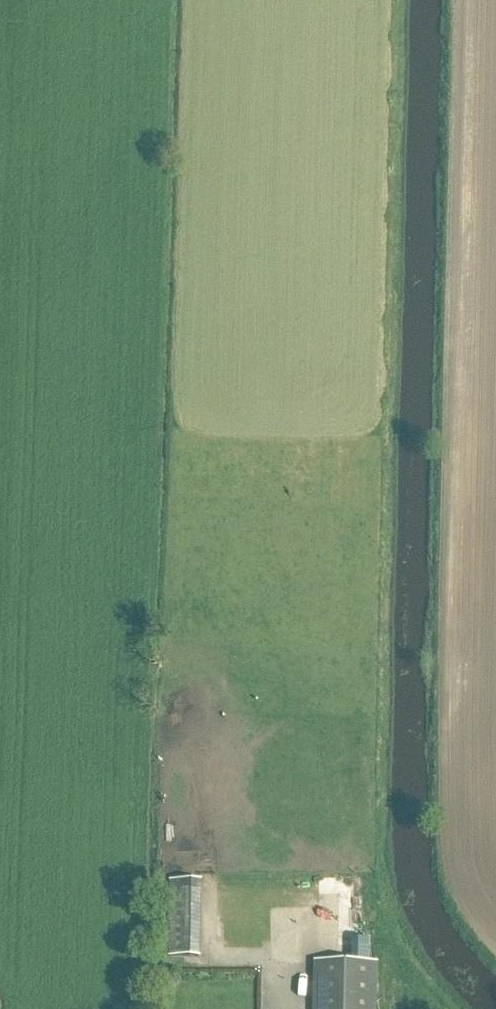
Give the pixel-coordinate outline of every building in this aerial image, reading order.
[(204,955),(205,878),(173,877),(172,955),(204,955)] [(353,940),(353,963),(370,964),(370,940),(353,940)] [(315,963),(314,1008),(377,1008),(378,964),(370,964),(353,963),(315,963)]
